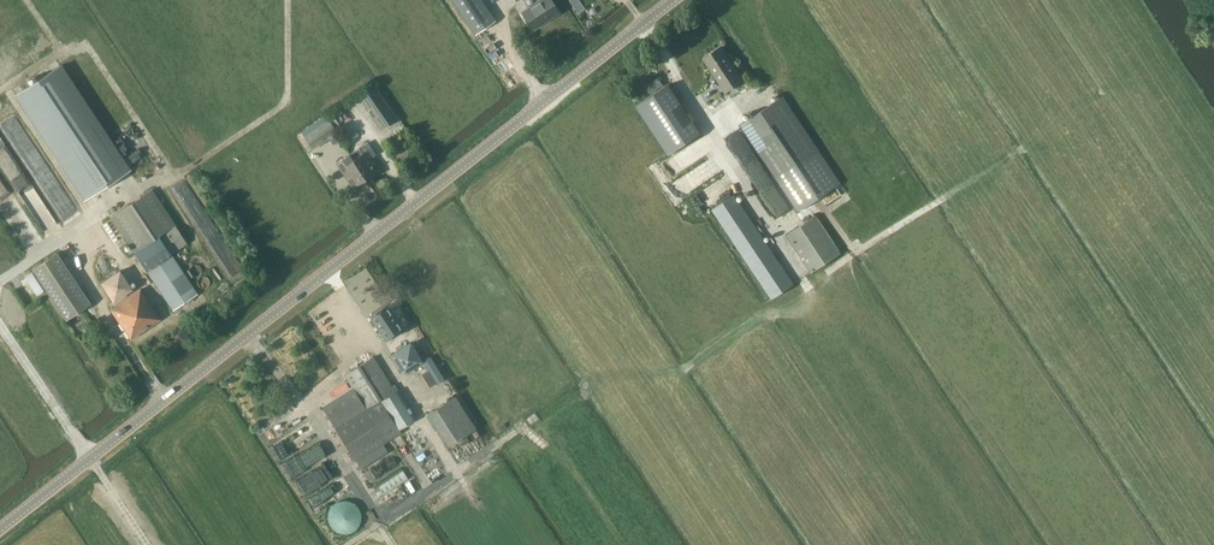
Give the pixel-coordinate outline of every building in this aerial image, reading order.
[(495,20),(481,0),(452,0),(475,34),(495,20)] [(551,0),(536,0),(537,1),(521,11),(533,29),(559,11),(551,0)] [(721,46),(704,57),(726,90),(743,79),(721,46)] [(128,169),(59,65),(16,93),(86,198),(128,169)] [(646,84),(650,91),(664,82),(660,75),(646,84)] [(701,132),(669,84),(637,105),(667,152),(668,154),(701,132)] [(359,96),(380,128),(395,118),(374,86),(359,96)] [(783,96),(741,124),(777,178),(799,211),(813,202),(841,183),(818,150),(783,96)] [(312,148),(337,132),(329,120),(304,136),(312,148)] [(55,180),(24,125),(10,133),(20,151),(28,147),(34,158),(28,161),(40,182),(47,178),(50,183),(55,180)] [(352,159),(363,176),(375,168),(367,155),(373,151),(367,142),(358,148),(361,153),(352,159)] [(404,143),(394,151),(399,157),(409,148),(404,143)] [(349,154),(336,162),(352,186),(364,178),(363,176),(352,159),(349,154)] [(775,209),(788,201),(761,155),(747,164),(775,209)] [(186,243),(174,225),(151,190),(111,216),(173,310),(197,294),(170,253),(186,243)] [(773,297),(793,284),(734,194),(713,208),(773,297)] [(840,253),(815,215),(786,235),(811,272),(840,253)] [(66,318),(90,302),(57,252),(33,268),(66,318)] [(113,300),(131,288),(119,270),(101,282),(113,300)] [(130,338),(159,318),(140,289),(110,309),(130,338)] [(370,316),(386,340),(403,329),(387,305),(370,316)] [(392,352),(402,368),(421,356),(411,340),(392,352)] [(431,354),(423,359),(429,369),(423,373),(432,386),(445,377),(431,354)] [(322,407),(335,428),(355,460),(399,432),(397,429),(414,418),(393,384),(390,385),(372,357),(343,374),(352,388),(322,407)] [(426,413),(448,446),(474,429),(453,396),(426,413)] [(290,463),(295,471),(317,458),(312,450),(290,463)] [(340,474),(335,463),(298,480),(303,491),(340,474)] [(381,498),(409,480),(402,468),(373,486),(381,498)] [(328,511),(327,514),(327,517),(328,520),(329,523),(330,525),(332,528),(335,529),(338,531),(340,531),(343,532),(346,531),(349,530),(352,529),(355,527),(357,525),(358,523),(360,520),(360,517),(360,514),(360,511),(359,508),(357,505),(355,503),(353,501),(350,500),(347,499),(344,499),(341,500),(338,501),(335,502),(333,504),(330,506),(329,509),(328,511)]
